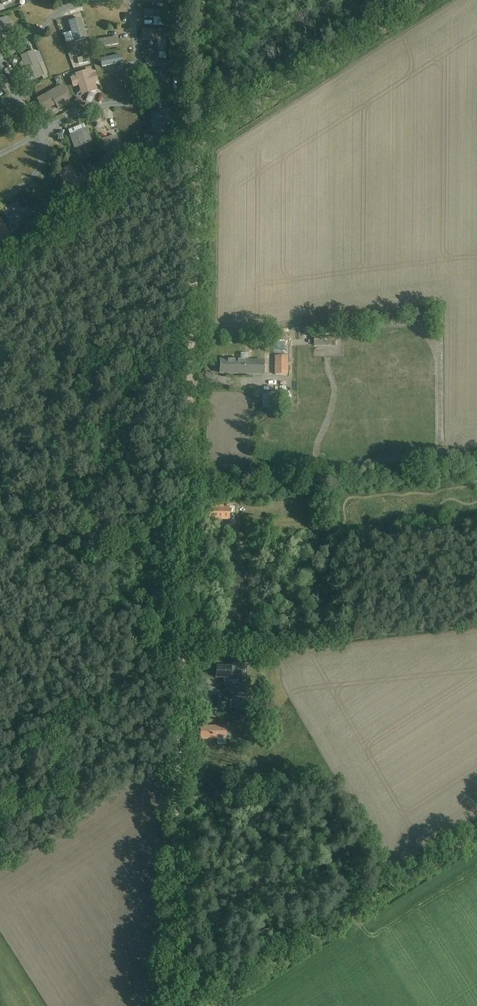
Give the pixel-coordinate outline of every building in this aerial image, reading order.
[(0,20),(0,27),(3,26),(5,34),(12,32),(8,17),(0,20)] [(68,22),(74,42),(87,39),(81,18),(68,22)] [(143,30),(142,41),(158,41),(158,50),(164,50),(164,41),(165,30),(143,30)] [(64,44),(73,41),(70,31),(61,34),(64,44)] [(116,36),(101,38),(103,47),(117,44),(116,36)] [(25,83),(44,76),(33,50),(20,56),(25,69),(20,71),(25,83)] [(100,58),(101,67),(122,63),(120,54),(100,58)] [(78,86),(81,95),(97,90),(95,82),(98,81),(96,73),(92,74),(91,69),(75,74),(75,76),(70,78),(73,87),(78,86)] [(61,85),(36,99),(43,112),(56,105),(58,110),(70,103),(61,85)] [(175,118),(175,109),(150,111),(152,134),(161,133),(159,119),(175,118)] [(92,142),(87,129),(71,135),(75,148),(92,142)] [(116,136),(102,140),(106,157),(121,153),(116,136)] [(86,153),(97,149),(95,144),(84,149),(86,153)] [(57,173),(70,196),(88,186),(82,175),(77,178),(70,165),(57,173)] [(16,205),(11,208),(15,214),(11,216),(19,228),(22,226),(25,229),(30,226),(21,213),(16,205)] [(0,218),(0,241),(1,243),(12,237),(0,218)] [(336,338),(315,338),(315,346),(336,346),(336,338)] [(276,356),(275,374),(287,375),(287,356),(276,356)] [(220,360),(220,373),(264,374),(264,361),(220,360)] [(208,520),(218,520),(229,520),(229,506),(227,506),(227,508),(223,507),(224,503),(216,503),(215,507),(208,507),(208,520)] [(216,666),(216,678),(226,679),(229,679),(230,679),(230,694),(246,695),(246,686),(241,686),(242,664),(231,664),(231,667),(230,667),(226,667),(216,666)] [(217,707),(225,708),(226,701),(218,700),(217,707)] [(248,700),(230,700),(230,708),(248,708),(248,700)] [(259,714),(239,716),(240,724),(260,722),(259,714)] [(226,727),(211,727),(201,727),(201,739),(226,740),(226,739),(231,739),(231,727),(226,727)]
